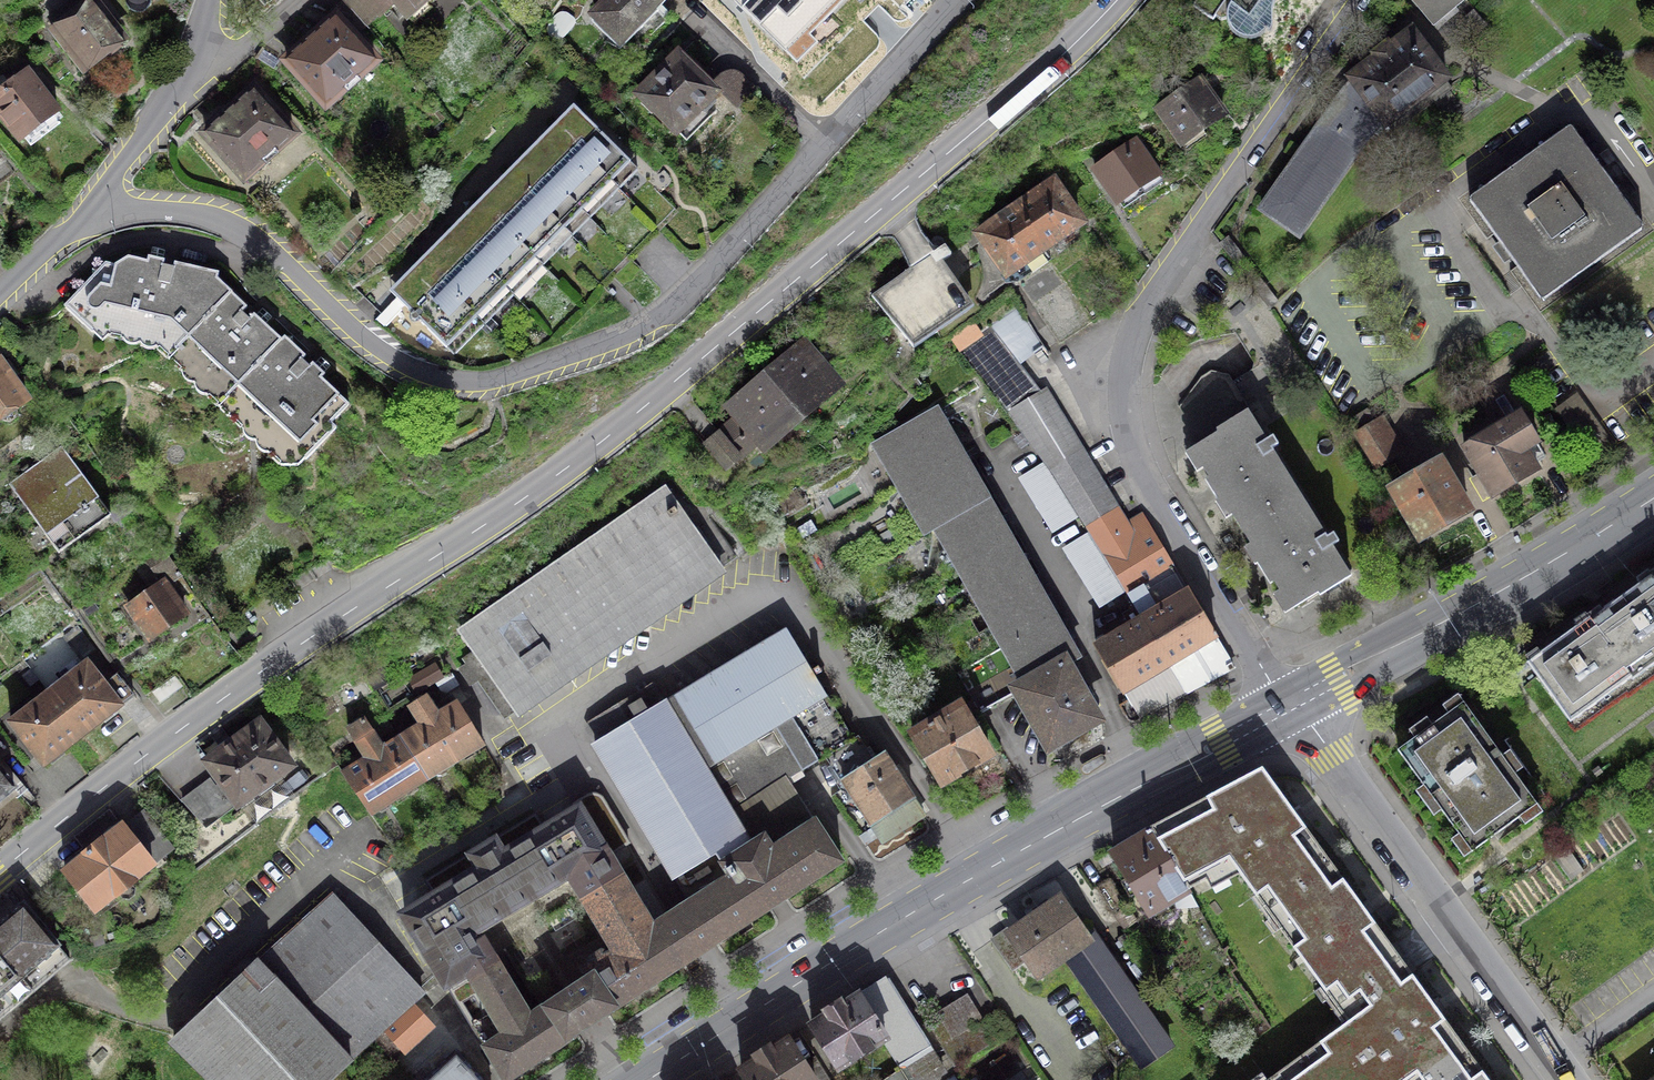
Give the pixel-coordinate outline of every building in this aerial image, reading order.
[(90,0),(73,0),(49,19),(59,31),(56,33),(83,67),(106,49),(110,55),(121,46),(117,41),(121,38),(90,0)] [(343,1),(365,25),(367,27),(378,15),(364,0),(344,0),(343,1)] [(378,15),(380,17),(393,5),(406,18),(408,16),(414,23),(431,8),(424,1),(425,0),(364,0),(378,15)] [(620,40),(637,23),(649,35),(669,16),(656,3),(659,0),(609,0),(595,14),(599,18),(597,19),(615,37),(616,36),(620,40)] [(1270,31),(1273,25),(1274,3),(1276,0),(1197,0),(1192,6),(1213,21),(1226,2),(1231,6),(1228,10),(1227,18),(1228,24),(1231,30),(1235,34),(1241,38),(1248,39),(1254,39),(1258,37),(1264,33),(1267,29),(1270,31)] [(1462,0),(1411,0),(1433,25),(1462,0)] [(365,25),(343,1),(330,13),(334,18),(286,61),(325,105),(375,61),(353,36),(365,25)] [(549,25),(549,31),(555,38),(573,21),(566,14),(560,13),(549,25)] [(1377,58),(1351,78),(1354,82),(1383,119),(1392,132),(1452,87),(1411,33),(1390,49),(1387,45),(1375,55),(1377,58)] [(714,97),(711,94),(714,92),(677,56),(640,94),(676,130),(697,109),(699,112),(706,112),(716,101),(714,97)] [(28,72),(0,94),(0,117),(18,140),(57,110),(28,72)] [(736,74),(724,74),(715,83),(736,105),(752,89),(736,74)] [(1200,81),(1158,109),(1182,144),(1223,115),(1200,81)] [(1383,119),(1354,82),(1335,105),(1262,209),(1299,235),(1368,136),(1383,119)] [(293,134),(253,90),(204,133),(244,178),(293,134)] [(630,163),(580,112),(538,155),(542,160),(542,167),(538,171),(530,172),(526,167),(514,179),(515,180),(564,229),(611,181),(617,186),(634,168),(630,164),(630,163)] [(1472,198),(1469,200),(1540,299),(1542,298),(1543,300),(1642,230),(1640,228),(1643,226),(1572,128),(1570,129),(1568,127),(1471,196),(1472,198)] [(1135,142),(1095,169),(1117,203),(1140,187),(1144,194),(1162,182),(1135,142)] [(6,180),(14,173),(1,155),(0,156),(0,185),(6,180)] [(564,229),(515,180),(492,202),(495,208),(495,213),(490,218),(485,218),(479,215),(457,238),(506,286),(564,229)] [(1016,209),(1050,259),(1079,239),(1072,228),(1079,223),(1053,185),(1016,209)] [(1050,259),(1016,209),(983,232),(977,224),(962,235),(971,247),(982,239),(1007,273),(1018,280),(1050,259)] [(1227,236),(1218,243),(1270,309),(1279,301),(1227,236)] [(506,286),(457,238),(433,262),(436,265),(436,273),(431,277),(424,277),(421,274),(397,297),(452,352),(470,334),(465,329),(473,321),(472,320),(488,304),(494,310),(512,292),(506,286)] [(944,246),(871,296),(914,348),(974,307),(942,261),(951,255),(944,246)] [(177,349),(232,293),(217,280),(218,273),(174,263),(174,268),(162,265),(165,250),(152,248),(146,262),(128,256),(115,265),(106,262),(64,306),(93,333),(103,321),(164,335),(177,349)] [(244,305),(232,293),(177,349),(227,396),(281,340),(264,324),(272,316),(263,308),(256,316),(254,314),(249,319),(242,312),(247,307),(245,305),(244,305)] [(1007,413),(1036,394),(985,328),(978,334),(969,321),(948,336),(1007,413)] [(349,404),(321,378),(330,366),(321,357),(314,365),(313,363),(309,367),(302,359),(305,356),(285,336),(281,340),(227,396),(290,456),(296,450),(306,459),(337,427),(332,422),(349,404)] [(804,351),(770,380),(798,412),(831,383),(804,351)] [(0,363),(0,418),(1,417),(3,420),(9,422),(15,418),(17,411),(14,407),(26,399),(12,380),(19,375),(9,361),(2,366),(0,363)] [(732,420),(704,444),(726,470),(762,439),(764,442),(798,412),(770,380),(737,409),(748,421),(739,429),(732,420)] [(1049,470),(1081,450),(1044,390),(1036,394),(1007,413),(1045,464),(1049,470)] [(902,487),(960,454),(935,410),(877,444),(902,487)] [(1244,527),(1298,494),(1271,449),(1278,445),(1273,437),(1266,441),(1247,411),(1217,430),(1219,434),(1195,448),(1212,476),(1206,480),(1219,501),(1225,497),(1244,527)] [(1368,412),(1351,423),(1377,465),(1394,454),(1368,412)] [(1520,414),(1464,447),(1492,495),(1537,468),(1534,463),(1545,457),(1520,414)] [(107,509),(62,446),(9,484),(58,552),(111,515),(113,518),(131,505),(125,496),(107,509)] [(1081,450),(1049,470),(1051,472),(1078,516),(1086,529),(1089,534),(1106,561),(1108,560),(1126,590),(1128,593),(1127,594),(1135,607),(1179,680),(1178,680),(1186,695),(1232,671),(1234,663),(1216,636),(1215,637),(1142,514),(1125,524),(1081,450)] [(937,526),(987,498),(985,496),(960,454),(902,487),(928,533),(938,527),(937,526)] [(1440,462),(1393,489),(1420,537),(1468,510),(1440,462)] [(1045,464),(1023,477),(1056,530),(1078,516),(1051,472),(1049,470),(1045,464)] [(693,529),(666,491),(462,633),(475,651),(463,659),(501,713),(733,552),(710,518),(693,529)] [(1350,576),(1298,494),(1244,527),(1263,559),(1257,563),(1270,584),(1276,580),(1293,607),(1318,592),(1319,595),(1350,576)] [(960,566),(1009,537),(987,498),(937,526),(938,527),(960,566)] [(1089,534),(1067,548),(1103,605),(1126,590),(1108,560),(1106,561),(1089,534)] [(982,605),(1032,577),(1009,537),(960,566),(982,605)] [(146,558),(162,581),(164,584),(180,573),(162,547),(146,558)] [(1590,620),(1632,676),(1633,678),(1653,663),(1653,579),(1653,577),(1652,576),(1590,620)] [(1005,645),(1054,616),(1032,577),(982,605),(1005,645)] [(164,584),(162,581),(128,605),(151,638),(185,614),(164,584)] [(1179,680),(1135,607),(1123,614),(1130,626),(1096,646),(1132,707),(1178,680),(1179,680)] [(1027,684),(1064,663),(1065,666),(1078,658),(1054,616),(1005,645),(1027,684)] [(1590,620),(1589,619),(1527,662),(1570,721),(1632,676),(1590,620)] [(74,626),(61,637),(77,657),(90,646),(74,626)] [(853,739),(786,629),(664,702),(652,682),(582,724),(674,876),(676,876),(690,900),(677,908),(703,950),(842,860),(814,819),(778,843),(771,831),(765,836),(757,823),(741,833),(730,813),(828,755),(853,739)] [(49,693),(81,735),(133,694),(117,674),(104,684),(87,662),(49,693)] [(1050,745),(1096,719),(1065,666),(1064,663),(1027,684),(1018,689),(1050,745)] [(458,684),(452,672),(436,682),(440,689),(448,690),(458,684)] [(1502,674),(1463,702),(1483,729),(1521,701),(1502,674)] [(81,735),(49,693),(10,722),(44,764),(81,735)] [(400,738),(426,779),(483,743),(457,702),(433,718),(427,709),(432,706),(426,696),(410,706),(422,724),(400,738)] [(1483,729),(1463,702),(1397,749),(1472,851),(1537,804),(1483,729)] [(990,753),(961,704),(912,733),(941,781),(990,753)] [(331,756),(370,813),(426,779),(400,738),(379,752),(373,742),(378,739),(364,719),(348,728),(368,758),(352,767),(349,762),(356,757),(347,743),(331,756)] [(207,761),(199,749),(161,777),(206,827),(291,766),(260,723),(207,761)] [(1,758),(13,748),(0,732),(0,756),(1,758)] [(913,797),(884,752),(871,761),(856,737),(853,739),(828,755),(882,840),(922,814),(912,798),(913,797)] [(0,769),(0,798),(14,786),(0,769)] [(1267,911),(1332,864),(1270,779),(1232,799),(1229,793),(1225,787),(1149,827),(1152,831),(1187,889),(1234,865),(1267,911)] [(574,1036),(573,1034),(610,1010),(610,1011),(703,950),(677,908),(669,914),(599,794),(588,794),(562,810),(566,817),(545,829),(535,813),(490,840),(492,843),(474,853),(473,851),(426,879),(436,896),(404,915),(505,1079),(507,1079),(574,1036)] [(109,807),(73,836),(86,852),(64,870),(97,910),(173,849),(132,798),(113,813),(109,807)] [(1187,889),(1152,831),(1115,854),(1156,921),(1159,920),(1162,922),(1173,916),(1174,911),(1176,909),(1170,900),(1187,889)] [(1401,959),(1332,864),(1267,911),(1336,1006),(1401,959)] [(1110,879),(1096,888),(1123,928),(1137,919),(1110,879)] [(0,899),(0,952),(33,990),(70,959),(11,890),(0,899)] [(423,995),(330,893),(257,960),(351,1060),(375,1038),(423,995)] [(1088,937),(1061,899),(1010,935),(1026,959),(1037,974),(1065,954),(1143,1066),(1171,1046),(1092,934),(1088,937)] [(1026,959),(1010,935),(1006,930),(993,939),(1013,968),(1026,959)] [(0,952),(0,1019),(33,990),(0,952)] [(1401,959),(1336,1006),(1347,1021),(1299,1056),(1317,1079),(1437,1079),(1471,1055),(1401,959)] [(257,960),(177,1033),(170,1039),(211,1079),(330,1079),(351,1060),(257,960)] [(811,1025),(839,1068),(884,1038),(903,1069),(887,1079),(929,1079),(944,1071),(887,981),(885,978),(883,980),(859,995),(859,994),(843,1005),(841,1002),(833,1006),(826,1011),(828,1014),(811,1025)] [(423,995),(375,1038),(393,1058),(402,1050),(397,1045),(434,1011),(423,995)] [(941,1018),(930,1025),(954,1065),(986,1044),(1011,1027),(1002,1014),(977,1032),(974,1028),(955,1040),(954,1038),(982,1020),(966,996),(938,1014),(941,1018)] [(741,1070),(747,1079),(831,1079),(816,1056),(804,1064),(789,1039),(773,1050),(770,1046),(755,1056),(757,1060),(741,1070)] [(456,1052),(425,1079),(483,1079),(456,1052)] [(1471,1055),(1437,1079),(1490,1079),(1471,1055)] [(1299,1056),(1266,1079),(1317,1079),(1299,1056)]
